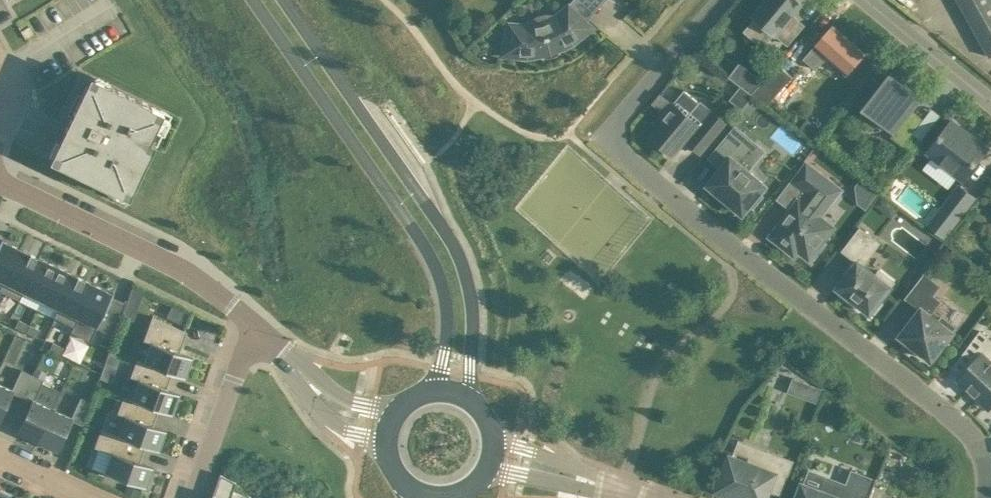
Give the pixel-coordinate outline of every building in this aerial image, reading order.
[(757,17),(746,30),(764,45),(775,32),(789,43),(805,24),(793,14),(803,2),(801,0),(766,0),(754,14),(757,17)] [(990,56),(990,0),(960,0),(990,56)] [(572,42),(582,33),(584,35),(595,27),(587,19),(580,12),(577,14),(568,6),(556,16),(541,22),(525,25),(509,24),(503,53),(526,56),(542,53),(542,56),(544,56),(543,53),(550,52),(557,49),(558,51),(559,51),(558,48),(572,42)] [(833,24),(820,40),(807,55),(840,84),(867,53),(833,24)] [(752,93),(764,79),(740,61),(729,76),(742,85),(752,93)] [(764,79),(752,93),(767,106),(793,76),(778,63),(764,79)] [(906,100),(914,90),(891,72),(864,107),(867,127),(887,125),(896,131),(892,136),(903,145),(924,118),(913,109),(915,107),(906,100)] [(161,109),(109,84),(106,89),(88,81),(64,130),(50,160),(65,167),(67,169),(110,189),(128,198),(131,193),(154,144),(157,146),(158,144),(150,140),(163,112),(160,110),(161,109)] [(726,122),(714,112),(702,126),(689,115),(700,101),(685,89),(660,120),(663,122),(651,136),(673,154),(686,139),(689,141),(689,142),(701,152),(726,122)] [(761,102),(754,96),(743,109),(750,116),(761,102)] [(814,140),(823,130),(806,118),(799,128),(814,140)] [(988,147),(953,120),(929,151),(964,179),(988,147)] [(768,185),(739,161),(755,141),(737,126),(711,157),(723,167),(709,184),(744,213),(751,204),(754,206),(763,196),(760,194),(768,185)] [(799,200),(772,235),(786,246),(797,255),(801,250),(810,258),(813,254),(816,256),(826,243),(823,241),(834,226),(821,216),(829,206),(819,198),(832,181),(808,163),(794,181),(808,191),(800,200),(799,200)] [(861,179),(856,185),(858,202),(866,208),(879,192),(861,179)] [(960,185),(931,224),(945,235),(975,196),(960,185)] [(891,200),(882,193),(875,203),(880,207),(886,207),(891,200)] [(848,274),(838,287),(871,312),(874,310),(876,312),(883,302),(881,300),(892,285),(895,281),(880,270),(877,274),(864,263),(880,242),(861,227),(844,250),(856,259),(846,272),(848,274)] [(2,240),(3,239),(1,238),(0,241),(0,285),(1,285),(3,286),(21,249),(2,240)] [(21,249),(3,286),(1,285),(0,288),(0,290),(20,300),(24,291),(23,291),(39,257),(21,249)] [(957,265),(964,256),(954,249),(947,257),(957,265)] [(23,291),(24,291),(42,299),(58,266),(39,257),(23,291)] [(42,299),(59,308),(60,308),(76,275),(58,266),(42,299)] [(94,284),(76,275),(60,308),(59,308),(55,316),(74,325),(74,326),(94,284)] [(922,308),(901,335),(933,359),(955,331),(952,330),(955,326),(943,317),(941,321),(931,313),(940,301),(932,294),(939,285),(926,275),(908,297),(922,308)] [(113,335),(121,310),(134,284),(132,283),(124,301),(120,309),(108,304),(112,295),(113,292),(112,292),(94,284),(74,326),(74,325),(71,331),(91,340),(97,327),(113,335)] [(134,284),(129,295),(141,301),(145,289),(134,284)] [(183,308),(177,321),(185,325),(190,311),(183,308)] [(187,331),(183,329),(153,315),(144,340),(151,343),(145,361),(172,371),(172,372),(186,377),(193,357),(180,352),(182,345),(187,331)] [(15,326),(26,332),(29,324),(19,319),(15,326)] [(29,324),(26,332),(37,337),(40,329),(29,324)] [(976,361),(959,378),(968,387),(970,389),(975,393),(974,393),(976,395),(977,395),(978,396),(976,399),(985,407),(987,405),(990,407),(990,406),(990,339),(981,330),(965,351),(976,361)] [(60,354),(64,346),(53,341),(49,348),(60,354)] [(109,351),(105,363),(116,367),(121,355),(109,351)] [(166,388),(172,372),(172,371),(145,361),(137,358),(130,377),(138,379),(131,397),(159,408),(159,409),(165,411),(173,414),(180,393),(166,388)] [(32,374),(43,379),(47,371),(36,366),(32,374)] [(22,396),(32,374),(21,369),(12,389),(0,383),(0,417),(12,392),(22,396)] [(43,379),(32,374),(22,396),(32,401),(18,432),(37,441),(53,408),(59,395),(40,386),(43,379)] [(812,384),(807,398),(818,402),(823,388),(812,384)] [(159,450),(167,430),(153,425),(159,409),(159,408),(131,397),(124,395),(117,413),(125,416),(118,434),(146,444),(146,445),(159,450)] [(53,408),(37,441),(57,450),(71,419),(82,424),(90,401),(81,396),(71,416),(53,408)] [(146,487),(154,466),(140,461),(146,445),(146,444),(118,434),(101,428),(95,446),(112,452),(105,472),(146,487)] [(721,488),(748,497),(764,497),(768,489),(781,494),(794,460),(767,450),(760,468),(732,458),(721,488)] [(849,483),(810,468),(804,483),(798,497),(870,497),(876,484),(878,477),(877,477),(876,480),(853,471),(849,483)] [(236,482),(220,473),(212,497),(230,497),(236,482)] [(126,484),(123,493),(137,497),(140,489),(126,484)] [(870,497),(881,497),(885,488),(876,484),(870,497)]
